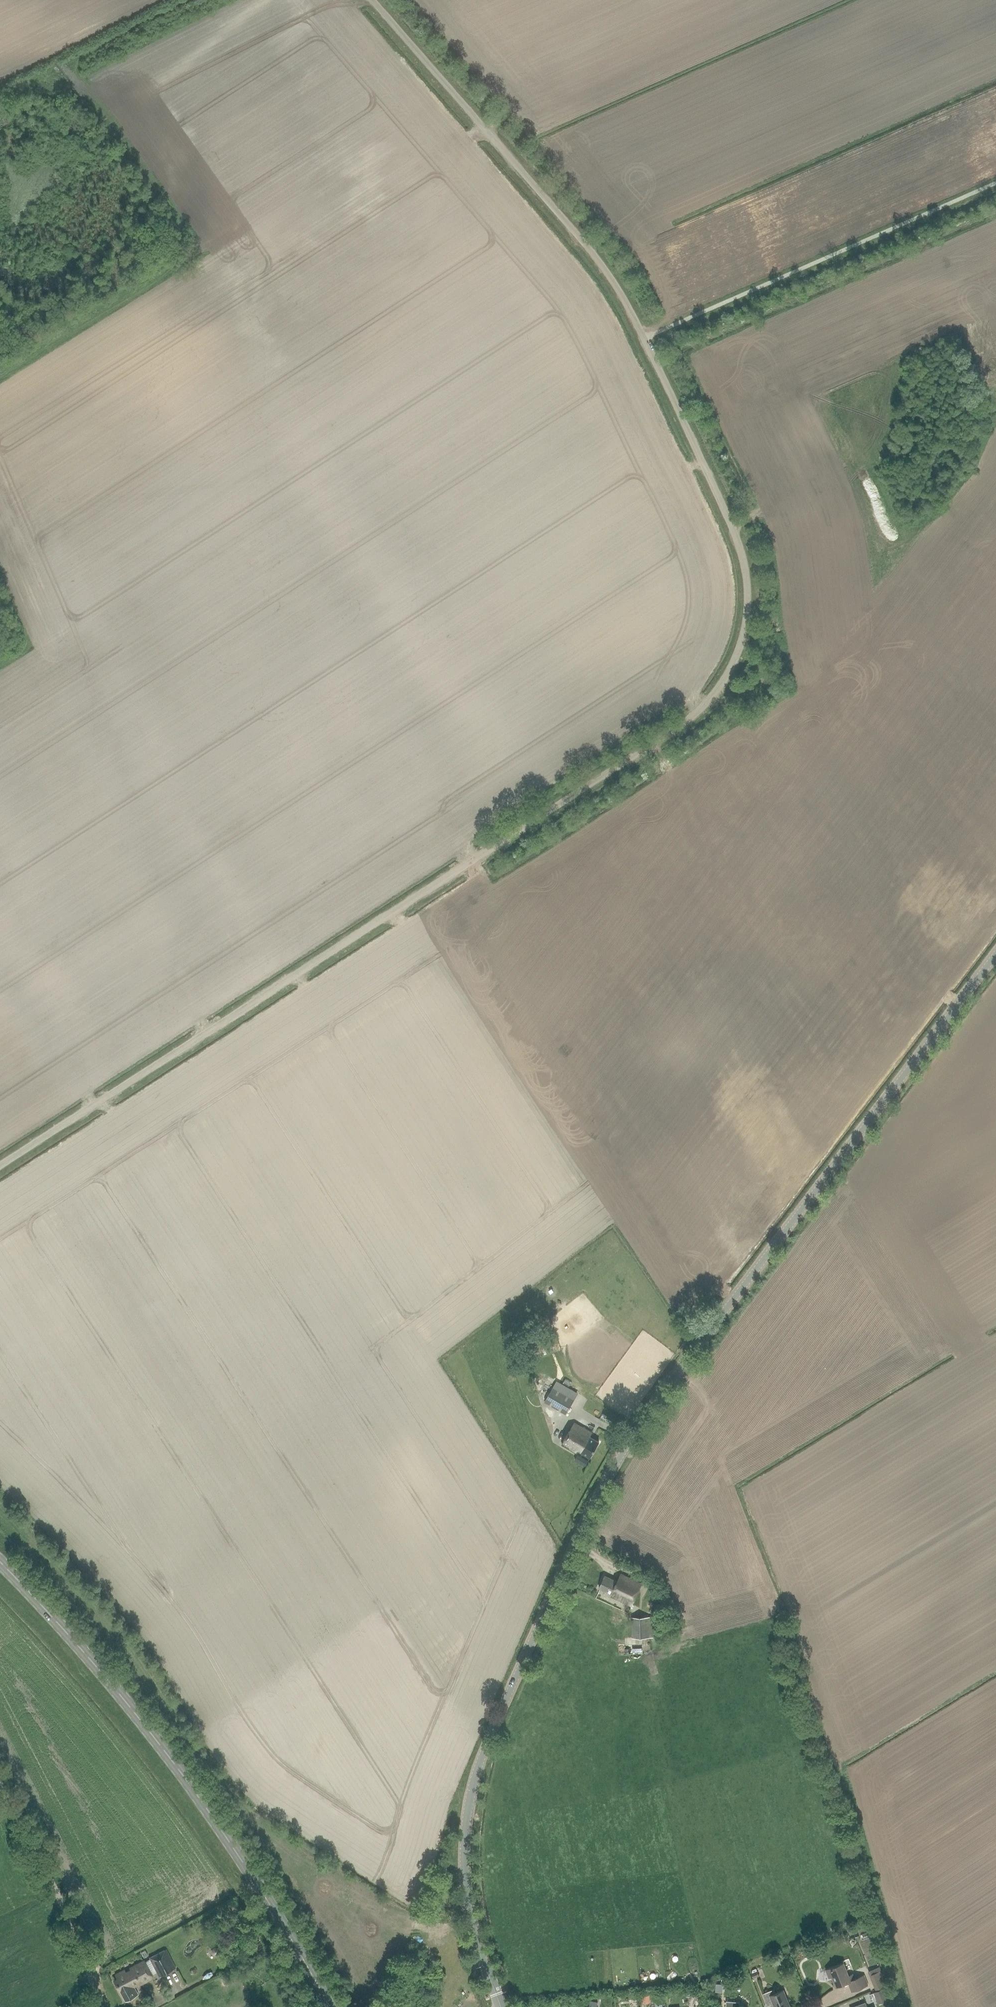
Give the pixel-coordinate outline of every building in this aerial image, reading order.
[(748,709),(755,705),(752,701),(746,704),(748,709)] [(545,1402),(566,1414),(574,1400),(553,1388),(545,1402)] [(579,1450),(591,1457),(599,1442),(590,1437),(592,1433),(575,1423),(563,1443),(578,1452),(579,1450)] [(632,1606),(642,1584),(621,1574),(618,1581),(605,1575),(599,1589),(611,1594),(610,1596),(632,1606)] [(647,1617),(632,1617),(632,1638),(647,1638),(647,1617)] [(220,1950),(220,1949),(219,1948),(218,1947),(216,1947),(215,1947),(213,1947),(212,1948),(212,1950),(212,1951),(212,1953),(213,1954),(214,1955),(215,1955),(217,1955),(218,1955),(219,1954),(220,1953),(220,1952),(220,1950)] [(149,1958),(159,1976),(176,1967),(166,1949),(149,1958)] [(137,1984),(152,1976),(144,1961),(129,1969),(129,1971),(124,1974),(123,1971),(114,1976),(116,1979),(114,1980),(125,2001),(138,1994),(133,1985),(137,1984)] [(851,1992),(867,1985),(863,1976),(855,1980),(852,1973),(848,1975),(843,1963),(824,1971),(827,1979),(831,1977),(835,1988),(843,1985),(843,1986),(848,1984),(851,1992)] [(880,1966),(869,1970),(874,1988),(885,1984),(880,1966)] [(874,1993),(879,2004),(889,2000),(884,1989),(874,1993)] [(781,1990),(774,1993),(772,1990),(762,1995),(767,2006),(772,2004),(773,2006),(788,2006),(781,1990)]
